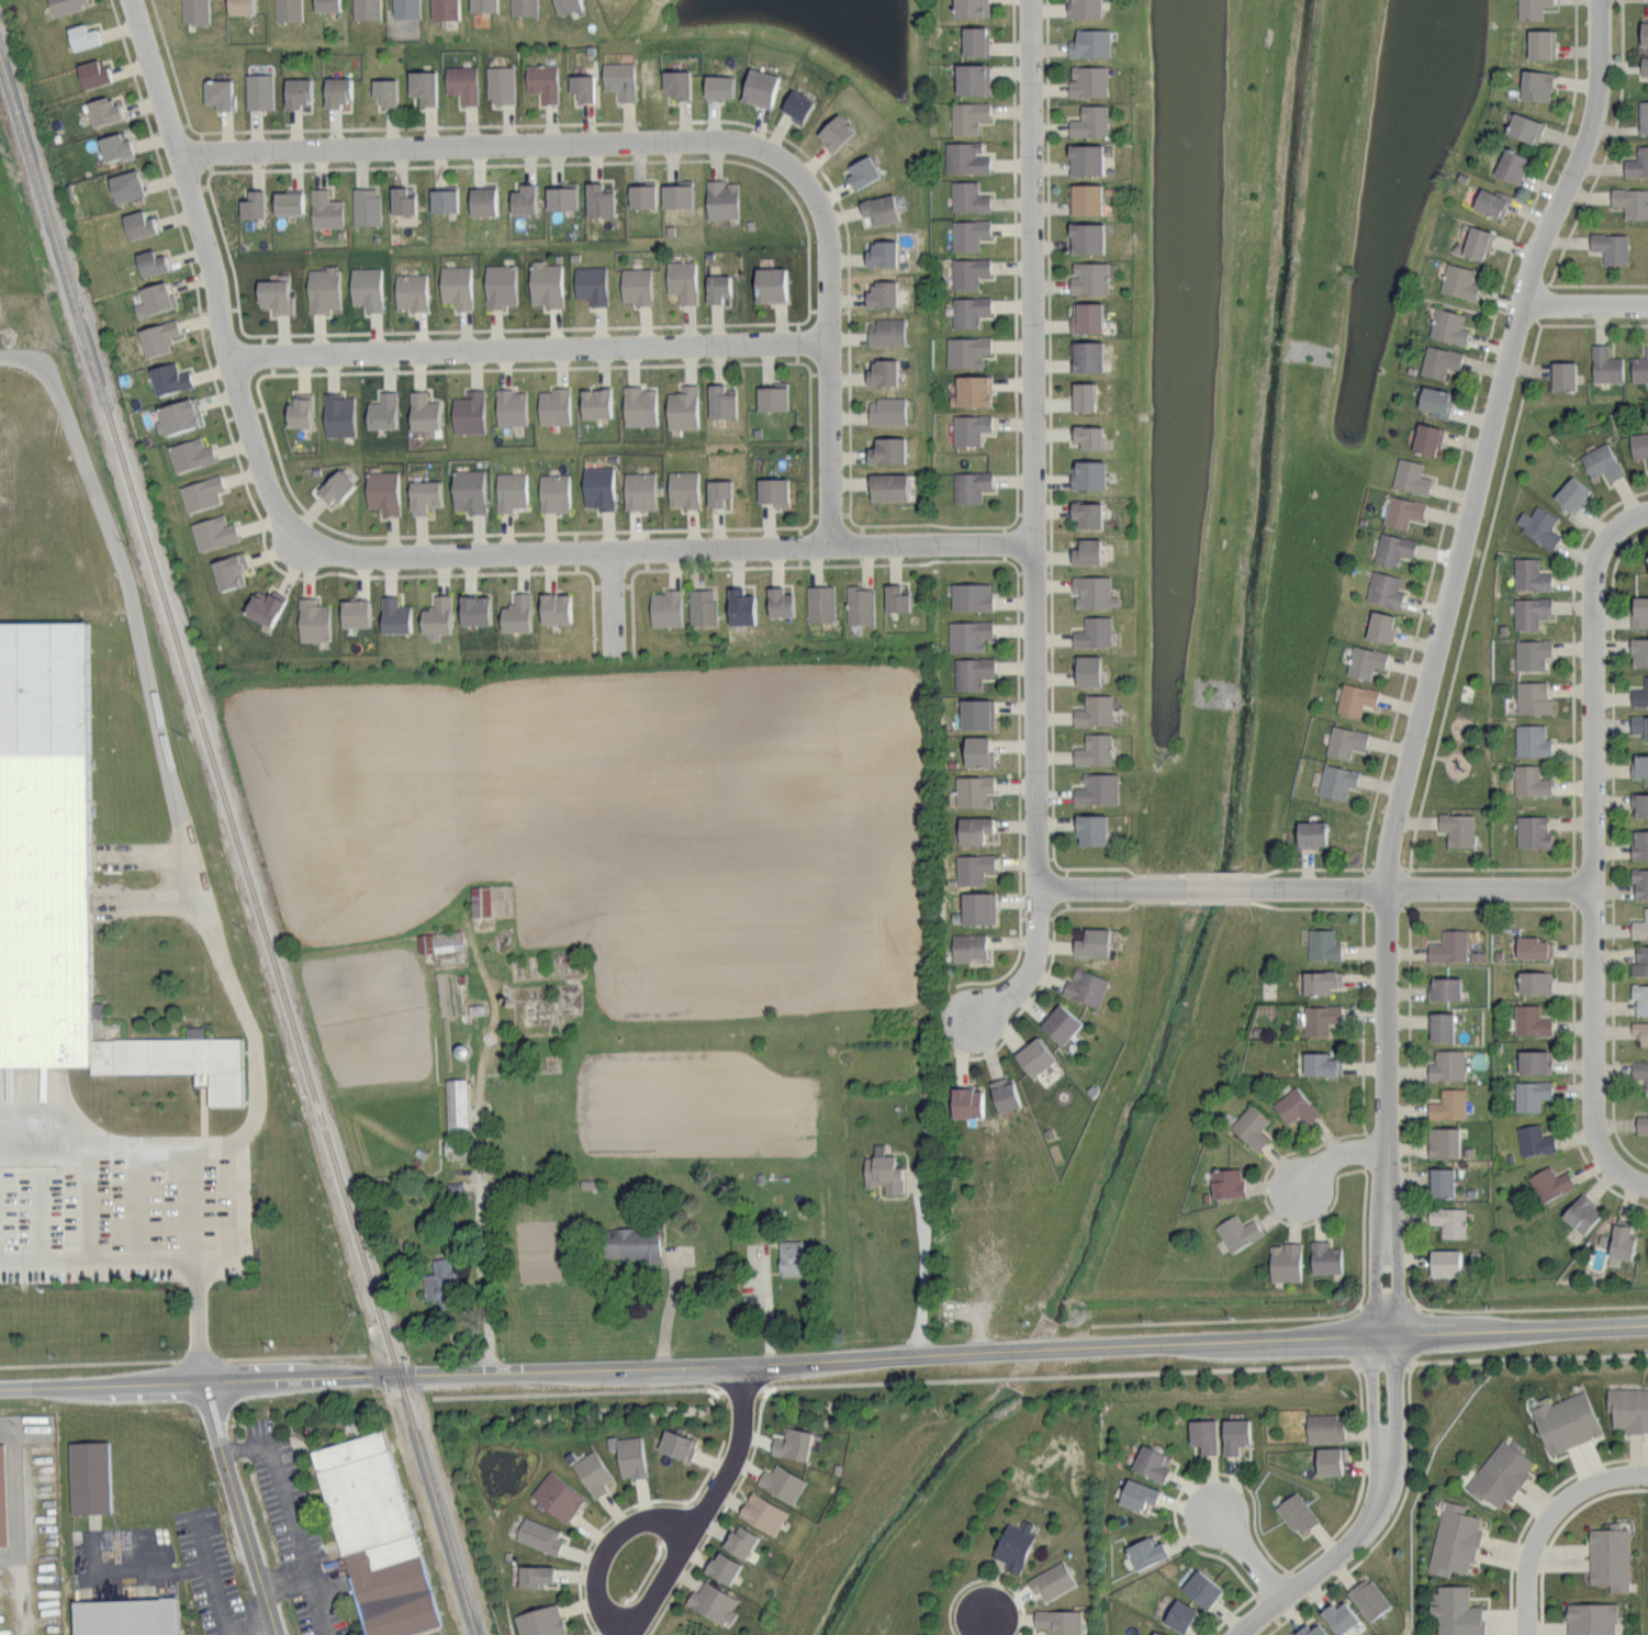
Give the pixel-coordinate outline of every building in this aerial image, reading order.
[(50,14),(86,8),(85,0),(48,0),(50,14)] [(181,23),(208,23),(207,0),(181,0),(181,23)] [(227,14),(252,14),(252,0),(226,0),(227,14)] [(274,21),(300,21),(300,0),(274,0),(274,21)] [(313,11),(338,12),(338,0),(313,0),(313,11)] [(379,0),(352,0),(352,19),(379,19),(379,0)] [(392,18),(419,17),(418,0),(392,0),(392,18)] [(431,20),(458,19),(457,0),(430,0),(431,20)] [(496,0),(469,0),(469,12),(496,11),(496,0)] [(510,16),(536,15),(536,0),(510,0),(510,16)] [(554,13),(579,10),(578,0),(553,0),(554,13)] [(953,17),(988,16),(988,0),(952,0),(953,17)] [(1101,0),(1067,0),(1067,18),(1101,18),(1101,0)] [(1518,19),(1542,19),(1542,5),(1553,5),(1553,0),(1518,0),(1518,19)] [(100,43),(96,28),(86,30),(84,23),(66,28),(72,51),(100,43)] [(961,27),(962,56),(987,55),(986,26),(961,27)] [(1109,30),(1075,29),(1075,39),(1068,39),(1068,56),(1109,57),(1109,30)] [(1554,58),(1555,30),(1528,30),(1528,58),(1554,58)] [(80,88),(107,83),(103,59),(75,64),(80,88)] [(633,63),(601,63),(602,90),(617,90),(617,101),(634,101),(633,63)] [(525,65),(525,92),(540,92),(540,104),(556,103),(556,64),(525,65)] [(955,95),(989,94),(988,64),(954,65),(955,95)] [(1107,67),(1071,65),(1070,78),(1068,78),(1068,96),(1106,97),(1107,67)] [(444,67),(445,94),(459,94),(460,105),(476,105),(475,66),(444,67)] [(486,67),(487,103),(513,103),(512,66),(486,67)] [(740,100),(769,108),(778,76),(749,68),(740,100)] [(689,71),(662,70),(661,93),(673,93),(673,100),(689,101),(689,71)] [(1551,102),(1552,71),(1521,70),(1520,101),(1551,102)] [(435,106),(434,72),(408,72),(408,97),(419,96),(419,106),(435,106)] [(246,110),(272,109),(271,74),(245,74),(246,110)] [(593,102),(592,75),(568,76),(569,93),(577,93),(577,102),(593,102)] [(732,76),(704,76),(704,99),(732,99),(732,76)] [(323,78),(324,108),(339,108),(339,102),(349,102),(348,77),(323,78)] [(283,79),(284,109),(299,109),(299,102),(311,101),(311,78),(283,79)] [(203,105),(215,104),(215,111),(230,110),(229,79),(203,80),(203,105)] [(371,97),(380,97),(380,106),(395,107),(396,80),(371,79),(371,97)] [(812,99),(790,89),(781,112),(803,122),(812,99)] [(86,101),(91,126),(121,120),(118,103),(110,105),(108,97),(86,101)] [(1639,134),(1647,134),(1647,101),(1638,101),(1639,134)] [(951,134),(977,134),(977,121),(989,120),(989,103),(950,103),(951,134)] [(1108,105),(1080,105),(1080,119),(1069,119),(1068,136),(1107,137),(1108,105)] [(1505,133),(1536,145),(1545,124),(1514,112),(1505,133)] [(815,135),(832,152),(854,132),(838,114),(815,135)] [(104,162),(131,155),(125,131),(97,138),(104,162)] [(945,173),(989,172),(988,154),(981,154),(981,142),(944,143),(945,173)] [(1102,175),(1102,144),(1069,145),(1069,175),(1102,175)] [(1647,176),(1647,145),(1637,145),(1636,159),(1624,158),(1624,176),(1647,176)] [(1494,173),(1517,184),(1529,158),(1505,148),(1494,173)] [(853,174),(847,176),(853,190),(879,178),(869,156),(849,165),(853,174)] [(107,178),(114,201),(143,193),(136,169),(107,178)] [(705,179),(706,218),(737,217),(737,181),(724,181),(724,178),(705,179)] [(586,214),(613,214),(612,186),(601,187),(601,180),(585,180),(586,214)] [(977,181),(951,181),(951,212),(989,211),(989,194),(977,194),(977,181)] [(534,182),(519,182),(519,189),(510,189),(510,212),(534,211),(534,182)] [(654,182),(628,182),(628,206),(655,206),(654,182)] [(692,205),(691,182),(661,183),(661,206),(692,205)] [(576,183),(545,184),(546,208),(576,207),(576,183)] [(414,211),(413,194),(405,194),(405,184),(389,185),(390,212),(414,211)] [(1101,184),(1070,184),(1070,214),(1100,214),(1101,184)] [(353,224),(378,223),(378,186),(352,187),(353,224)] [(494,186),(469,186),(469,214),(494,213),(494,186)] [(342,225),(341,198),(327,198),(327,187),(310,187),(311,226),(342,225)] [(430,210),(456,209),(456,187),(429,188),(430,210)] [(1473,208),(1501,220),(1512,196),(1496,189),(1494,193),(1481,187),(1473,208)] [(263,188),(247,188),(247,197),(239,197),(239,216),(263,215),(263,188)] [(1624,206),(1624,218),(1647,219),(1647,200),(1647,189),(1611,188),(1610,205),(1624,206)] [(300,190),(273,191),(273,212),(301,211),(300,190)] [(862,215),(868,213),(871,224),(898,218),(892,192),(858,200),(862,215)] [(152,215),(143,216),(142,209),(122,212),(126,237),(155,232),(152,215)] [(989,235),(989,218),(951,219),(951,250),(978,250),(978,236),(989,235)] [(1103,224),(1070,223),(1069,251),(1103,251),(1103,224)] [(1484,262),(1493,232),(1471,225),(1462,254),(1484,262)] [(1590,250),(1602,250),(1602,264),(1627,264),(1627,233),(1590,234),(1590,250)] [(895,238),(866,239),(867,264),(896,264),(895,238)] [(153,254),(152,248),(135,251),(139,274),(166,269),(163,253),(153,254)] [(951,258),(951,288),(978,287),(977,274),(989,274),(989,257),(951,258)] [(666,261),(666,292),(678,292),(678,302),(695,302),(694,260),(666,261)] [(1108,292),(1108,260),(1072,261),(1072,275),(1069,275),(1070,293),(1108,292)] [(560,306),(560,262),(530,261),(529,302),(544,302),(544,306),(560,306)] [(1439,292),(1475,301),(1479,285),(1471,283),(1475,270),(1447,262),(1439,292)] [(514,264),(484,265),(486,307),(503,307),(502,303),(515,302),(514,264)] [(470,265),(440,265),(440,301),(454,301),(455,308),(470,308),(470,265)] [(605,265),(573,266),(574,296),(588,296),(588,305),(606,304),(605,265)] [(754,266),(755,301),(785,300),(784,265),(754,266)] [(307,311),(326,311),(326,307),(338,307),(338,267),(306,267),(307,311)] [(380,267),(349,267),(350,303),(364,302),(364,310),(380,310),(380,267)] [(650,302),(649,267),(620,268),(621,303),(650,302)] [(425,272),(395,273),(395,308),(426,307),(425,272)] [(706,300),(729,299),(728,273),(705,274),(706,300)] [(256,279),(257,305),(272,305),(272,312),(293,312),(292,293),(286,293),(285,278),(256,279)] [(142,301),(133,303),(136,315),(176,305),(172,292),(167,294),(163,279),(138,286),(142,301)] [(896,279),(872,279),(872,289),(865,289),(865,303),(895,304),(896,279)] [(951,327),(978,327),(978,312),(990,312),(990,296),(951,297),(951,327)] [(1101,301),(1071,301),(1071,331),(1102,331),(1101,301)] [(1464,313),(1436,306),(1428,335),(1464,344),(1468,328),(1460,326),(1464,313)] [(144,355),(171,349),(168,336),(179,333),(175,318),(137,327),(144,355)] [(903,344),(904,318),(868,318),(867,343),(903,344)] [(946,337),(946,366),(981,365),(981,353),(990,352),(989,335),(946,337)] [(1072,370),(1102,370),(1102,339),(1072,340),(1072,370)] [(1645,342),(1644,357),(1632,356),(1631,380),(1647,380),(1647,342),(1645,342)] [(1419,372),(1443,378),(1446,366),(1459,369),(1463,352),(1426,343),(1419,372)] [(1608,343),(1592,343),(1592,381),(1622,380),(1622,356),(1608,356),(1608,343)] [(896,358),(868,358),(867,383),(896,383),(896,358)] [(1575,359),(1550,360),(1550,388),(1575,387),(1575,359)] [(148,366),(154,394),(191,386),(187,369),(176,371),(174,360),(148,366)] [(956,373),(955,403),(990,404),(991,374),(956,373)] [(1095,408),(1094,380),(1072,381),(1072,409),(1095,408)] [(735,391),(723,391),(723,382),(708,382),(709,417),(735,416),(735,391)] [(680,391),(666,392),(667,428),(697,427),(696,383),(680,383),(680,391)] [(757,409),(787,408),(787,384),(756,385),(757,409)] [(1418,405),(1431,408),(1430,415),(1447,418),(1453,390),(1422,384),(1418,405)] [(580,388),(581,417),(610,415),(609,386),(580,388)] [(656,424),(654,386),(622,387),(623,425),(656,424)] [(512,387),(495,388),(496,425),(525,424),(524,391),(512,391),(512,387)] [(538,388),(538,424),(568,424),(568,387),(538,388)] [(483,388),(465,388),(465,396),(451,396),(452,433),(484,432),(483,388)] [(396,390),(379,389),(378,401),(366,401),(366,426),(396,427),(396,390)] [(426,389),(409,390),(410,428),(422,428),(422,435),(437,434),(436,399),(426,400),(426,389)] [(324,435),(353,434),(352,396),(339,396),(339,391),(323,392),(324,435)] [(309,426),(308,392),(291,393),(291,402),(285,402),(286,426),(309,426)] [(196,395),(156,404),(163,432),(202,423),(196,395)] [(904,423),(904,397),(868,397),(868,423),(904,423)] [(990,430),(990,414),(952,415),(953,444),(980,443),(979,430),(990,430)] [(1442,426),(1417,422),(1413,449),(1438,453),(1442,426)] [(1103,425),(1076,424),(1075,447),(1102,448),(1103,425)] [(1629,434),(1632,458),(1645,456),(1647,468),(1647,431),(1629,434)] [(904,461),(904,435),(874,436),(874,446),(867,447),(867,462),(904,461)] [(173,470),(214,460),(210,443),(203,445),(200,436),(167,444),(173,470)] [(1592,477),(1604,470),(1609,481),(1624,473),(1606,441),(1580,455),(1592,477)] [(1391,485),(1427,494),(1431,478),(1420,475),(1423,462),(1398,456),(1391,485)] [(1105,459),(1072,458),(1071,487),(1104,488),(1105,459)] [(613,508),(612,466),(582,466),(583,505),(596,505),(596,509),(613,508)] [(329,505),(355,484),(341,467),(315,488),(329,505)] [(484,512),(483,468),(451,469),(452,509),(465,509),(466,512),(484,512)] [(396,470),(365,471),(366,507),(381,506),(381,514),(397,514),(396,470)] [(668,506),(697,505),(696,470),(667,471),(668,506)] [(525,471),(496,472),(496,511),(513,511),(513,505),(525,505),(525,471)] [(654,508),(654,471),(623,472),(624,509),(654,508)] [(954,502),(980,501),(980,488),(992,487),(991,471),(953,472),(954,502)] [(906,472),(869,473),(870,500),(906,499),(906,472)] [(538,474),(539,511),(568,510),(567,473),(538,474)] [(179,484),(185,510),(219,502),(216,490),(223,489),(219,474),(179,484)] [(1570,511),(1589,490),(1572,474),(1553,495),(1570,511)] [(757,500),(773,500),(773,505),(788,505),(787,476),(757,477),(757,500)] [(408,480),(409,513),(426,513),(426,506),(440,505),(439,479),(408,480)] [(730,479),(706,479),(707,506),(723,506),(722,497),(730,496),(730,479)] [(1382,523),(1406,529),(1409,516),(1422,519),(1426,502),(1389,493),(1382,523)] [(1070,516),(1077,517),(1077,526),(1101,527),(1101,501),(1071,500),(1070,516)] [(1530,514),(1521,510),(1513,526),(1554,546),(1560,534),(1550,529),(1557,515),(1535,505),(1530,514)] [(237,540),(233,521),(225,523),(224,514),(190,521),(196,549),(237,540)] [(1373,560),(1397,566),(1400,553),(1412,556),(1416,540),(1381,531),(1373,560)] [(1071,547),(1071,563),(1100,562),(1099,537),(1079,538),(1079,546),(1071,547)] [(247,567),(241,550),(209,561),(218,590),(244,582),(239,569),(247,567)] [(1513,588),(1551,589),(1551,572),(1539,571),(1539,557),(1514,557),(1513,588)] [(1365,598),(1400,607),(1404,590),(1398,589),(1401,576),(1372,569),(1365,598)] [(1110,595),(1110,575),(1071,575),(1072,594),(1074,594),(1075,607),(1118,606),(1118,595),(1110,595)] [(950,609),(991,609),(991,582),(950,582),(950,609)] [(908,609),(908,591),(900,591),(900,583),(885,583),(885,610),(908,609)] [(782,585),(767,586),(767,615),(792,614),(792,592),(782,592),(782,585)] [(833,585),(807,585),(807,620),(834,620),(833,585)] [(874,586),(847,585),(846,623),(873,623),(874,586)] [(728,623),(753,623),(753,593),(742,594),(742,586),(728,586),(728,623)] [(284,594),(270,588),(267,594),(253,588),(242,612),(270,624),(284,594)] [(689,588),(690,624),(716,623),(715,588),(689,588)] [(680,590),(650,590),(650,626),(681,625),(680,590)] [(530,591),(513,591),(513,604),(500,604),(500,630),(530,629),(530,591)] [(569,592),(539,592),(540,622),(569,621),(569,592)] [(449,593),(433,594),(433,606),(420,606),(421,636),(439,636),(439,632),(450,631),(449,593)] [(381,632),(410,631),(409,604),(397,605),(397,594),(380,595),(381,632)] [(490,623),(490,594),(459,595),(460,624),(490,623)] [(328,640),(328,604),(315,604),(315,596),(298,596),(298,640),(328,640)] [(1551,597),(1513,598),(1514,629),(1539,629),(1538,614),(1551,613),(1551,597)] [(368,625),(368,598),(340,599),(341,626),(368,625)] [(1365,637),(1390,642),(1396,615),(1372,609),(1365,637)] [(1071,629),(1072,646),(1111,645),(1110,615),(1083,615),(1083,629),(1071,629)] [(948,620),(948,650),(983,650),(983,637),(992,637),(992,620),(948,620)] [(66,1066),(0,1067),(0,622),(88,621),(92,1040),(243,1039),(244,1109),(211,1109),(211,1085),(201,1085),(200,1071),(93,1072),(93,1065),(66,1066)] [(1631,637),(1631,665),(1647,665),(1647,636),(1631,637)] [(1515,668),(1544,669),(1545,655),(1551,655),(1551,640),(1515,639),(1515,668)] [(1370,679),(1373,666),(1384,668),(1387,651),(1352,645),(1346,674),(1370,679)] [(1099,654),(1075,655),(1076,685),(1100,684),(1099,654)] [(993,657),(954,658),(955,689),(981,688),(981,676),(994,675),(993,657)] [(1631,705),(1647,704),(1647,674),(1643,674),(1643,688),(1631,688),(1631,705)] [(1552,711),(1552,698),(1546,698),(1546,680),(1516,681),(1517,712),(1552,711)] [(1362,703),(1375,706),(1379,689),(1342,682),(1336,711),(1360,715),(1362,703)] [(1112,723),(1111,693),(1084,694),(1084,707),(1072,708),(1073,724),(1112,723)] [(960,698),(959,727),(993,728),(993,698),(960,698)] [(1641,732),(1641,738),(1647,738),(1647,715),(1631,715),(1631,732),(1641,732)] [(1515,755),(1551,755),(1550,737),(1545,737),(1544,723),(1515,724),(1515,755)] [(1368,732),(1332,724),(1325,753),(1349,759),(1352,746),(1364,749),(1368,732)] [(1111,764),(1111,732),(1084,732),(1084,747),(1072,747),(1073,764),(1111,764)] [(988,735),(964,735),(964,765),(993,765),(993,751),(988,751),(988,735)] [(1647,776),(1647,753),(1632,753),(1631,776),(1647,776)] [(1355,786),(1359,770),(1324,763),(1317,793),(1345,800),(1349,785),(1355,786)] [(1514,793),(1551,794),(1551,777),(1538,777),(1538,764),(1514,764),(1514,793)] [(1117,773),(1082,772),(1082,786),(1073,786),(1073,802),(1117,803),(1117,773)] [(993,776),(955,775),(955,805),(991,806),(991,793),(993,793),(993,776)] [(1631,792),(1631,815),(1647,815),(1647,792),(1631,792)] [(1446,846),(1472,846),(1473,813),(1438,812),(1438,831),(1447,831),(1446,846)] [(1105,844),(1106,814),(1077,813),(1076,843),(1105,844)] [(1516,815),(1517,846),(1551,846),(1551,831),(1547,831),(1547,814),(1516,815)] [(993,817),(958,816),(958,844),(983,844),(983,832),(993,832),(993,817)] [(1325,820),(1297,821),(1297,846),(1326,845),(1325,820)] [(1647,857),(1647,829),(1631,829),(1632,858),(1647,857)] [(956,884),(982,883),(982,872),(994,871),(993,853),(955,854),(956,884)] [(1647,898),(1647,868),(1631,867),(1631,881),(1634,881),(1634,898),(1647,898)] [(469,886),(470,915),(490,915),(489,885),(469,886)] [(961,923),(995,922),(994,891),(961,891),(961,923)] [(1647,936),(1647,906),(1643,906),(1644,919),(1631,920),(1631,937),(1647,936)] [(1073,954),(1108,955),(1109,927),(1083,927),(1083,937),(1074,937),(1073,954)] [(1334,942),(1334,928),(1308,928),(1308,957),(1340,958),(1340,942),(1334,942)] [(1466,960),(1466,928),(1441,929),(1441,942),(1427,942),(1427,960),(1466,960)] [(417,952),(462,950),(461,931),(416,933),(417,952)] [(985,933),(951,934),(952,959),(985,958),(985,933)] [(1516,957),(1552,957),(1551,940),(1538,940),(1538,935),(1516,935),(1516,957)] [(1647,974),(1647,944),(1635,944),(1635,963),(1631,963),(1631,974),(1647,974)] [(1099,1006),(1107,977),(1072,967),(1063,995),(1099,1006)] [(1330,993),(1330,986),(1341,986),(1341,969),(1303,970),(1303,994),(1330,993)] [(1518,993),(1551,993),(1551,970),(1518,971),(1518,993)] [(1459,1000),(1460,977),(1428,976),(1428,999),(1459,1000)] [(1631,984),(1631,998),(1636,998),(1636,1014),(1647,1014),(1647,984),(1631,984)] [(1039,1024),(1062,1045),(1082,1023),(1060,1002),(1039,1024)] [(1514,1004),(1515,1034),(1551,1033),(1551,1017),(1539,1017),(1539,1004),(1514,1004)] [(1304,1036),(1329,1035),(1329,1022),(1340,1022),(1340,1006),(1297,1007),(1297,1024),(1304,1024),(1304,1036)] [(1452,1012),(1429,1012),(1429,1040),(1453,1040),(1452,1012)] [(1647,1045),(1647,1022),(1631,1022),(1631,1033),(1639,1033),(1640,1045),(1647,1045)] [(1013,1053),(1031,1077),(1055,1059),(1038,1035),(1013,1053)] [(1464,1049),(1434,1049),(1434,1062),(1427,1062),(1427,1079),(1464,1079),(1464,1049)] [(1518,1072),(1551,1073),(1552,1050),(1519,1049),(1518,1072)] [(1327,1052),(1303,1051),(1302,1074),(1341,1075),(1341,1058),(1327,1058),(1327,1052)] [(1631,1061),(1631,1077),(1643,1077),(1644,1091),(1647,1091),(1647,1061),(1631,1061)] [(996,1111),(1018,1107),(1012,1076),(990,1080),(996,1111)] [(466,1078),(444,1078),(446,1134),(467,1133),(466,1078)] [(1514,1110),(1539,1111),(1539,1097),(1551,1097),(1552,1081),(1515,1080),(1514,1110)] [(1288,1123),(1297,1114),(1307,1124),(1319,1112),(1293,1084),(1271,1106),(1288,1123)] [(981,1088),(951,1087),(951,1116),(980,1117),(981,1088)] [(1465,1087),(1440,1088),(1440,1101),(1427,1101),(1428,1118),(1465,1117),(1465,1087)] [(1269,1139),(1259,1130),(1269,1120),(1251,1103),(1230,1126),(1257,1151),(1269,1139)] [(1636,1114),(1636,1131),(1647,1131),(1647,1114),(1636,1114)] [(1516,1126),(1520,1155),(1555,1150),(1553,1134),(1542,1135),(1540,1123),(1516,1126)] [(1428,1157),(1459,1156),(1458,1126),(1427,1127),(1428,1157)] [(864,1186),(884,1186),(884,1194),(902,1194),(901,1166),(894,1166),(894,1154),(883,1154),(883,1143),(872,1143),(873,1157),(863,1157),(864,1186)] [(1575,1186),(1568,1170),(1555,1176),(1550,1165),(1529,1175),(1541,1202),(1575,1186)] [(1453,1167),(1429,1167),(1429,1196),(1453,1196),(1453,1167)] [(1242,1196),(1241,1168),(1211,1169),(1212,1197),(1242,1196)] [(1562,1215),(1582,1234),(1603,1211),(1582,1192),(1562,1215)] [(1440,1237),(1465,1237),(1465,1207),(1427,1207),(1427,1224),(1441,1224),(1440,1237)] [(1254,1219),(1242,1225),(1235,1213),(1215,1225),(1230,1252),(1263,1234),(1254,1219)] [(1631,1260),(1634,1237),(1629,1236),(1631,1223),(1614,1220),(1607,1264),(1618,1266),(1619,1257),(1631,1260)] [(659,1263),(659,1228),(602,1228),(602,1258),(645,1257),(645,1263),(659,1263)] [(802,1240),(779,1240),(778,1274),(802,1274),(802,1240)] [(1341,1247),(1327,1247),(1327,1240),(1310,1240),(1311,1273),(1341,1272),(1341,1247)] [(1300,1242),(1283,1242),(1283,1245),(1270,1246),(1270,1281),(1300,1280),(1300,1242)] [(1460,1249),(1430,1250),(1430,1275),(1460,1275),(1460,1249)] [(423,1299),(437,1298),(438,1309),(455,1307),(450,1256),(430,1258),(432,1272),(421,1273),(423,1299)] [(1610,1388),(1647,1389),(1647,1432),(1628,1432),(1627,1426),(1615,1427),(1616,1410),(1610,1411),(1610,1388)] [(1587,1390),(1552,1403),(1549,1397),(1540,1400),(1543,1406),(1534,1409),(1552,1456),(1567,1451),(1567,1447),(1604,1433),(1587,1390)] [(1345,1418),(1338,1419),(1337,1414),(1309,1414),(1311,1442),(1346,1441),(1345,1418)] [(1219,1420),(1191,1420),(1192,1444),(1203,1445),(1204,1454),(1220,1454),(1219,1420)] [(1242,1446),(1248,1445),(1248,1444),(1253,1444),(1252,1420),(1225,1420),(1226,1455),(1242,1455),(1242,1446)] [(815,1432),(789,1426),(787,1440),(777,1437),(773,1454),(808,1462),(815,1432)] [(385,1430),(314,1448),(362,1634),(405,1634),(436,1627),(385,1430)] [(698,1440),(691,1462),(661,1449),(669,1430),(698,1440)] [(642,1436),(648,1476),(635,1479),(634,1475),(624,1477),(618,1438),(642,1436)] [(109,1512),(107,1440),(67,1441),(69,1513),(109,1512)] [(1536,1463),(1522,1453),(1526,1446),(1516,1440),(1512,1444),(1505,1440),(1468,1487),(1482,1500),(1486,1497),(1501,1507),(1509,1497),(1512,1499),(1531,1474),(1527,1471),(1536,1463)] [(1168,1466),(1171,1457),(1146,1444),(1135,1467),(1166,1483),(1171,1468),(1168,1466)] [(1347,1448),(1343,1448),(1343,1447),(1320,1448),(1321,1475),(1344,1474),(1344,1460),(1347,1460),(1347,1448)] [(615,1478),(606,1483),(610,1491),(598,1499),(574,1464),(596,1449),(615,1478)] [(808,1480),(780,1463),(774,1474),(767,1469),(760,1482),(795,1503),(808,1480)] [(552,1470),(534,1494),(570,1523),(588,1499),(552,1470)] [(1162,1490),(1132,1478),(1122,1503),(1143,1511),(1144,1510),(1148,1512),(1153,1502),(1156,1504),(1162,1490)] [(791,1512),(776,1535),(740,1514),(755,1491),(791,1512)] [(1321,1521),(1310,1528),(1304,1534),(1299,1528),(1296,1531),(1278,1508),(1299,1491),(1321,1521)] [(1482,1518),(1466,1513),(1468,1505),(1447,1500),(1430,1571),(1451,1577),(1453,1570),(1469,1572),(1472,1561),(1476,1563),(1484,1531),(1480,1528),(1482,1518)] [(565,1539),(559,1537),(562,1531),(527,1516),(517,1538),(559,1556),(565,1539)] [(1035,1523),(1032,1531),(1038,1534),(1021,1574),(1006,1569),(1010,1563),(996,1557),(1000,1545),(1001,1546),(1010,1522),(1022,1526),(1025,1519),(1035,1523)] [(1630,1528),(1623,1528),(1623,1522),(1612,1522),(1612,1528),(1593,1528),(1592,1582),(1612,1583),(1612,1589),(1630,1590),(1630,1528)] [(761,1537),(749,1559),(724,1545),(722,1544),(732,1528),(739,1532),(743,1525),(761,1537)] [(1164,1542),(1159,1544),(1155,1535),(1131,1547),(1140,1570),(1170,1555),(1164,1542)] [(743,1564),(731,1584),(708,1570),(716,1558),(718,1559),(722,1552),(743,1564)] [(1065,1560),(1029,1581),(1036,1593),(1041,1590),(1047,1600),(1078,1583),(1065,1560)] [(559,1567),(558,1582),(543,1581),(542,1588),(522,1587),(524,1566),(559,1567)] [(1225,1590),(1201,1569),(1186,1588),(1210,1610),(1225,1590)] [(1392,1604),(1374,1580),(1369,1582),(1367,1578),(1350,1591),(1374,1621),(1392,1604)] [(739,1599),(733,1609),(739,1612),(733,1622),(728,1619),(725,1624),(687,1603),(696,1590),(699,1591),(707,1580),(739,1599)] [(1471,1605),(1470,1586),(1440,1586),(1440,1604),(1432,1604),(1432,1615),(1440,1615),(1440,1634),(1487,1634),(1487,1622),(1483,1621),(1483,1605),(1471,1605)] [(72,1634),(177,1634),(176,1598),(71,1601),(72,1634)] [(1199,1611),(1179,1599),(1167,1622),(1188,1633),(1199,1611)] [(1347,1602),(1343,1605),(1341,1603),(1337,1605),(1335,1603),(1323,1613),(1342,1634),(1344,1634),(1363,1620),(1347,1602)] [(563,1616),(560,1603),(516,1615),(521,1634),(557,1634),(569,1632),(564,1616),(563,1616)] [(1617,1616),(1619,1616),(1621,1603),(1570,1603),(1570,1608),(1568,1608),(1568,1621),(1570,1621),(1570,1634),(1617,1634),(1617,1616)] [(1083,1611),(1038,1611),(1038,1627),(1050,1627),(1049,1634),(1083,1634),(1083,1611)] [(1320,1620),(1312,1625),(1310,1623),(1298,1633),(1300,1634),(1331,1634),(1320,1620)]
